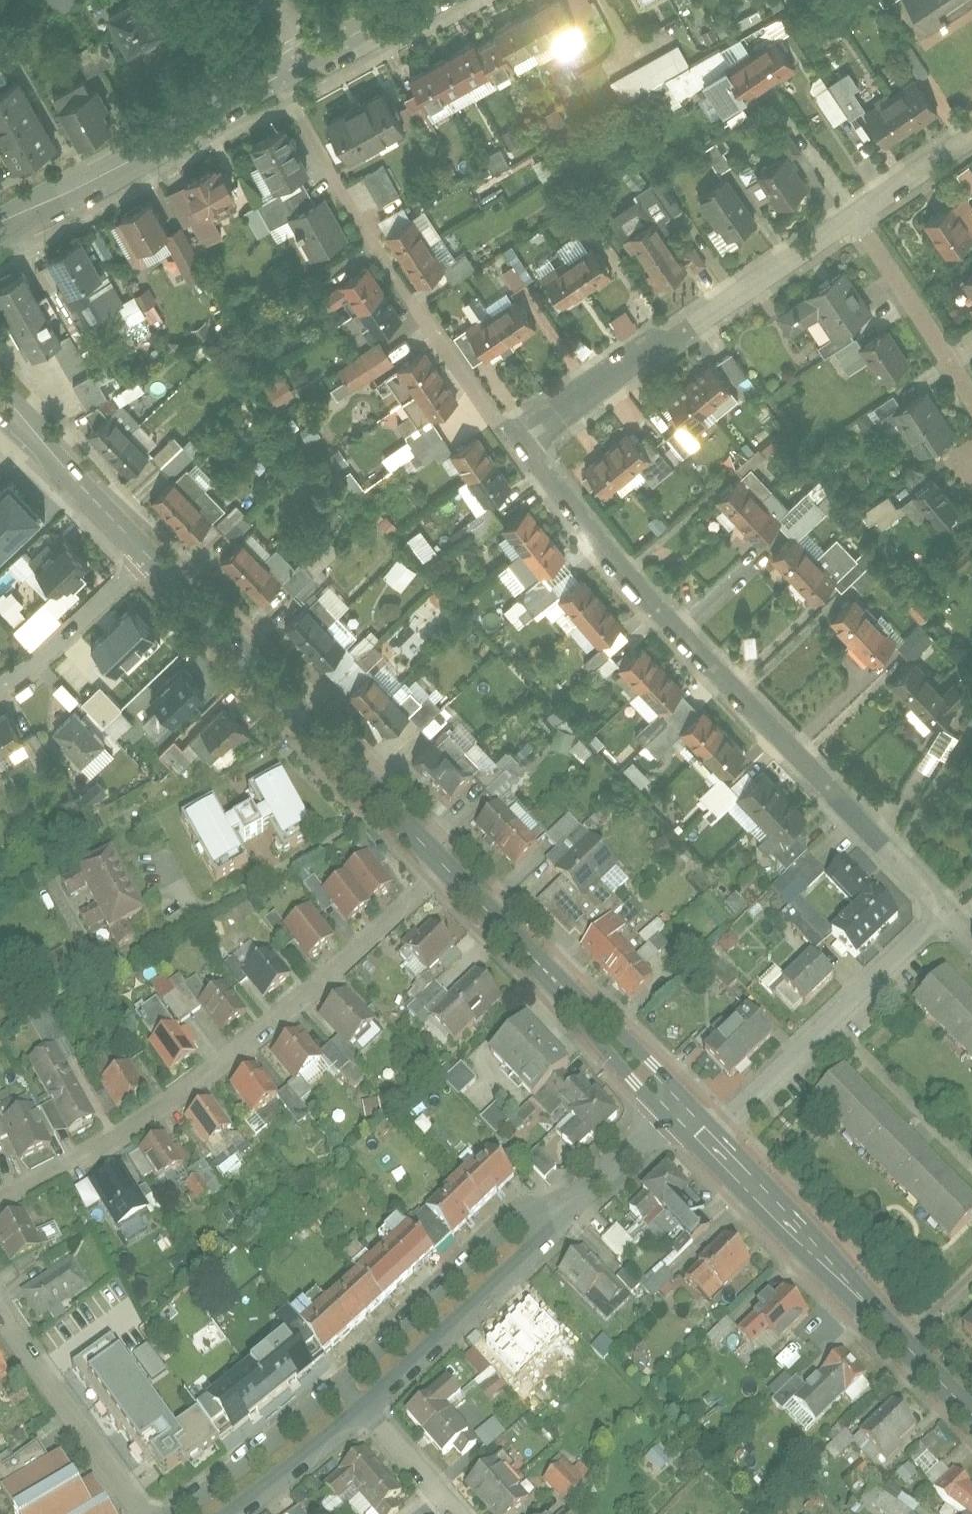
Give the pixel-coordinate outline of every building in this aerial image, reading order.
[(60,13),(72,0),(46,0),(60,13)] [(153,0),(122,0),(106,9),(128,48),(168,25),(153,0)] [(559,0),(552,0),(532,11),(554,49),(579,35),(559,0)] [(591,0),(559,0),(579,35),(603,22),(591,0)] [(922,38),(971,5),(971,0),(898,0),(922,38)] [(554,49),(532,11),(507,25),(529,63),(554,49)] [(529,63),(507,25),(483,39),(504,77),(529,63)] [(504,77),(483,39),(458,52),(479,91),(504,77)] [(776,44),(753,58),(768,83),(791,69),(776,44)] [(479,91),(458,52),(433,66),(454,104),(479,91)] [(753,58),(729,72),(744,97),(768,83),(753,58)] [(454,104),(433,66),(408,80),(429,118),(454,104)] [(823,84),(818,76),(805,84),(832,127),(863,108),(851,89),(856,86),(846,70),(823,84)] [(17,123),(40,111),(22,77),(0,88),(0,91),(17,123)] [(117,119),(98,84),(61,104),(80,140),(117,119)] [(915,85),(893,98),(912,129),(934,116),(915,85)] [(17,123),(0,91),(0,132),(17,123)] [(383,91),(326,122),(346,160),(403,130),(383,91)] [(893,98),(871,111),(889,143),(912,129),(893,98)] [(58,145),(40,111),(17,123),(0,132),(0,145),(12,169),(58,145)] [(276,133),(246,149),(268,191),(298,175),(276,133)] [(490,174),(508,164),(500,147),(481,156),(490,174)] [(374,205),(399,195),(386,163),(361,173),(374,205)] [(796,194),(776,164),(758,176),(778,206),(796,194)] [(971,192),(971,171),(968,164),(953,173),(966,195),(971,192)] [(233,203),(218,174),(182,193),(197,222),(233,203)] [(749,226),(724,183),(702,196),(727,239),(749,226)] [(338,242),(315,200),(287,216),(309,257),(338,242)] [(960,201),(928,221),(946,249),(971,232),(971,220),(960,201)] [(147,206),(117,221),(138,265),(168,250),(147,206)] [(429,246),(415,225),(394,238),(408,260),(429,246)] [(654,227),(629,243),(643,266),(669,251),(654,227)] [(443,268),(429,246),(408,260),(422,282),(443,268)] [(69,247),(43,260),(61,295),(87,282),(69,247)] [(595,251),(570,266),(584,290),(609,275),(595,251)] [(669,251),(643,266),(658,290),(683,274),(669,251)] [(442,259),(448,278),(471,271),(466,253),(442,259)] [(502,272),(511,287),(523,280),(513,265),(502,272)] [(570,266),(545,280),(559,305),(584,290),(570,266)] [(380,294),(362,270),(339,286),(356,311),(380,294)] [(959,280),(971,301),(971,273),(959,280)] [(21,275),(0,287),(0,300),(30,354),(56,340),(21,275)] [(862,319),(838,277),(779,312),(791,333),(817,317),(829,338),(862,319)] [(397,318),(380,294),(356,311),(373,335),(397,318)] [(517,304),(495,318),(511,343),(533,328),(517,304)] [(619,335),(633,325),(623,309),(608,319),(619,335)] [(495,318),(472,333),(489,358),(511,343),(495,318)] [(908,365),(888,332),(863,347),(883,380),(908,365)] [(392,365),(380,344),(346,365),(358,386),(392,365)] [(437,381),(420,359),(400,374),(416,396),(437,381)] [(711,364),(688,384),(707,406),(730,385),(711,364)] [(91,374),(104,393),(114,387),(100,368),(91,374)] [(279,375),(259,388),(271,406),(291,393),(279,375)] [(453,403),(437,381),(416,396),(432,418),(453,403)] [(688,384),(664,404),(683,426),(707,406),(688,384)] [(944,437),(917,396),(891,413),(919,454),(944,437)] [(110,420),(91,436),(109,457),(128,440),(110,420)] [(166,476),(189,453),(170,434),(147,457),(166,476)] [(627,434),(606,450),(624,476),(646,460),(627,434)] [(489,462),(473,439),(450,456),(466,478),(489,462)] [(128,440),(109,457),(127,478),(146,461),(128,440)] [(606,450),(584,465),(603,491),(624,476),(606,450)] [(505,485),(489,462),(466,478),(482,501),(505,485)] [(9,477),(0,486),(0,551),(42,512),(9,477)] [(732,479),(712,499),(733,521),(754,501),(732,479)] [(962,513),(934,480),(914,497),(943,530),(962,513)] [(177,481),(154,501),(171,521),(194,501),(177,481)] [(885,494),(861,508),(873,528),(897,514),(885,494)] [(194,501),(171,521),(189,541),(212,521),(194,501)] [(754,501),(733,521),(755,543),(776,523),(754,501)] [(218,520),(233,536),(248,523),(233,506),(218,520)] [(546,534),(527,511),(504,530),(523,553),(546,534)] [(421,562),(435,553),(420,529),(407,537),(421,562)] [(565,558),(546,534),(523,553),(542,576),(565,558)] [(89,562),(64,537),(35,566),(60,592),(89,562)] [(242,544),(221,566),(240,585),(262,563),(242,544)] [(789,545),(768,565),(790,587),(811,567),(789,545)] [(397,556),(381,575),(399,591),(416,572),(397,556)] [(262,563),(240,585),(260,604),(281,582),(262,563)] [(811,567),(790,587),(812,609),(832,589),(811,567)] [(517,628),(554,592),(539,576),(502,612),(517,628)] [(599,601),(579,580),(558,600),(577,621),(599,601)] [(0,593),(0,613),(10,624),(24,611),(4,590),(0,593)] [(618,621),(599,601),(577,621),(596,641),(618,621)] [(850,606),(829,626),(851,648),(871,628),(850,606)] [(303,607),(283,627),(303,648),(323,628),(303,607)] [(152,633),(128,608),(103,633),(127,658),(152,633)] [(896,643),(910,658),(932,638),(918,623),(896,643)] [(323,628),(303,648),(323,668),(343,648),(323,628)] [(871,628),(851,648),(872,671),(893,651),(871,628)] [(595,663),(604,673),(613,666),(599,648),(584,660),(590,667),(595,663)] [(658,669),(638,651),(620,671),(641,689),(658,669)] [(913,665),(892,685),(914,707),(934,687),(913,665)] [(206,694),(182,669),(154,695),(178,721),(206,694)] [(678,687),(658,669),(641,689),(661,706),(678,687)] [(372,677),(351,696),(370,716),(390,697),(372,677)] [(59,682),(51,690),(68,707),(76,699),(59,682)] [(115,740),(133,721),(95,684),(77,703),(115,740)] [(934,687),(914,707),(935,729),(956,709),(934,687)] [(390,697),(370,716),(389,736),(409,717),(390,697)] [(246,732),(221,707),(189,740),(214,764),(246,732)] [(5,708),(0,711),(0,751),(22,738),(5,708)] [(77,708),(54,729),(83,762),(106,741),(77,708)] [(656,711),(632,736),(654,758),(678,734),(656,711)] [(723,734),(703,713),(681,734),(701,755),(723,734)] [(565,751),(572,733),(555,726),(548,744),(565,751)] [(939,728),(915,765),(927,773),(951,735),(939,728)] [(743,755),(723,734),(701,755),(721,775),(743,755)] [(156,754),(175,773),(190,757),(171,738),(156,754)] [(430,740),(412,759),(431,778),(450,759),(430,740)] [(450,759),(431,778),(451,797),(470,778),(450,759)] [(621,768),(638,785),(646,777),(630,760),(621,768)] [(213,802),(184,817),(217,880),(249,863),(236,838),(242,835),(244,840),(272,825),(283,845),(309,832),(279,775),(250,790),(261,812),(256,815),(253,809),(224,824),(213,802)] [(780,799),(758,778),(738,800),(760,820),(780,799)] [(99,786),(79,800),(85,808),(105,794),(99,786)] [(801,819),(780,799),(760,820),(781,841),(801,819)] [(493,806),(473,826),(493,845),(513,825),(493,806)] [(542,836),(553,848),(576,826),(565,815),(542,836)] [(513,825),(493,845),(512,865),(533,845),(513,825)] [(596,853),(579,836),(551,864),(568,881),(596,853)] [(147,915),(113,846),(78,864),(82,872),(63,882),(71,898),(88,890),(96,906),(80,914),(88,930),(106,921),(111,933),(147,915)] [(613,870),(596,853),(568,881),(585,898),(613,870)] [(390,884),(367,854),(344,871),(346,874),(324,891),(348,923),(372,905),(368,900),(390,884)] [(850,961),(896,915),(868,888),(864,892),(835,862),(821,876),(848,902),(820,931),(850,961)] [(622,908),(633,918),(640,910),(630,900),(622,908)] [(333,939),(311,908),(284,927),(307,958),(333,939)] [(607,918),(579,948),(631,998),(652,977),(613,940),(621,932),(607,918)] [(642,941),(663,929),(658,920),(637,932),(642,941)] [(431,971),(456,947),(433,923),(408,946),(431,971)] [(656,953),(667,941),(657,932),(646,944),(656,953)] [(264,997),(292,976),(271,949),(243,971),(264,997)] [(58,952),(37,962),(48,984),(69,974),(58,952)] [(828,978),(807,955),(779,979),(799,1003),(828,978)] [(451,1044),(501,999),(475,971),(426,1016),(451,1044)] [(935,974),(906,1005),(971,1069),(971,1009),(935,974)] [(247,1014),(224,984),(199,1003),(222,1033),(247,1014)] [(347,991),(319,1016),(348,1047),(376,1022),(347,991)] [(171,1073),(196,1056),(157,999),(137,1013),(156,1040),(150,1044),(171,1073)] [(762,1035),(740,1011),(699,1049),(721,1073),(762,1035)] [(564,1071),(572,1064),(527,1016),(487,1053),(533,1101),(545,1090),(564,1071)] [(302,1031),(272,1054),(292,1081),(322,1058),(302,1031)] [(77,1081),(57,1045),(30,1059),(49,1095),(77,1081)] [(116,1110),(150,1090),(132,1061),(99,1080),(116,1110)] [(458,1062),(440,1079),(456,1096),(473,1078),(458,1062)] [(258,1067),(231,1086),(252,1116),(279,1097),(258,1067)] [(971,1219),(971,1199),(839,1070),(809,1101),(952,1239),(971,1219)] [(558,1133),(578,1154),(623,1114),(599,1088),(593,1093),(581,1080),(576,1084),(564,1071),(545,1090),(572,1120),(558,1133)] [(96,1117),(77,1081),(49,1095),(69,1132),(96,1117)] [(213,1102),(185,1120),(204,1148),(232,1130),(213,1102)] [(528,1102),(505,1121),(513,1130),(536,1111),(528,1102)] [(491,1103),(476,1119),(492,1135),(507,1119),(491,1103)] [(54,1145),(36,1106),(2,1121),(19,1160),(54,1145)] [(166,1136),(140,1151),(157,1179),(183,1164),(166,1136)] [(448,1188),(475,1216),(515,1177),(488,1149),(448,1188)] [(216,1178),(237,1165),(230,1153),(209,1166),(216,1178)] [(123,1165),(90,1184),(115,1229),(149,1210),(123,1165)] [(704,1205),(667,1168),(629,1206),(645,1221),(658,1208),(693,1243),(711,1225),(697,1212),(704,1205)] [(197,1175),(185,1179),(190,1198),(203,1194),(197,1175)] [(407,1228),(435,1255),(475,1216),(448,1188),(407,1228)] [(0,1225),(0,1240),(9,1262),(42,1248),(27,1214),(0,1225)] [(352,1278),(378,1306),(435,1255),(407,1228),(352,1278)] [(750,1262),(724,1236),(683,1275),(709,1302),(750,1262)] [(585,1248),(558,1274),(605,1323),(632,1296),(585,1248)] [(73,1259),(20,1291),(37,1319),(90,1287),(73,1259)] [(296,1327),(322,1356),(378,1306),(352,1278),(296,1327)] [(805,1315),(781,1290),(739,1330),(756,1347),(771,1332),(780,1340),(805,1315)] [(529,1301),(507,1323),(539,1356),(561,1335),(529,1301)] [(703,1336),(712,1347),(731,1331),(722,1320),(703,1336)] [(962,1333),(971,1342),(971,1322),(962,1333)] [(517,1377),(539,1356),(507,1323),(485,1344),(517,1377)] [(245,1368),(271,1398),(322,1356),(296,1327),(245,1368)] [(111,1341),(73,1369),(157,1480),(183,1461),(186,1465),(220,1440),(195,1409),(174,1425),(111,1341)] [(129,1354),(149,1380),(164,1369),(144,1343),(129,1354)] [(469,1350),(459,1359),(478,1378),(487,1369),(469,1350)] [(865,1373),(845,1352),(797,1399),(817,1420),(865,1373)] [(0,1362),(0,1383),(10,1376),(0,1362)] [(195,1409),(220,1440),(271,1398),(245,1368),(195,1409)] [(449,1380),(408,1413),(449,1464),(477,1441),(449,1406),(461,1396),(449,1380)] [(915,1424),(893,1402),(861,1434),(884,1456),(915,1424)] [(3,1473),(42,1454),(34,1437),(6,1451),(0,1439),(0,1467),(3,1473)] [(916,1468),(933,1453),(921,1440),(904,1455),(916,1468)] [(368,1448),(325,1486),(341,1503),(357,1489),(379,1513),(382,1513),(408,1492),(368,1448)] [(1,1488),(16,1513),(114,1513),(92,1476),(80,1483),(61,1452),(1,1488)] [(564,1458),(542,1481),(565,1503),(592,1474),(578,1461),(573,1467),(564,1458)] [(465,1486),(491,1513),(510,1513),(529,1496),(494,1459),(465,1486)] [(953,1472),(938,1493),(967,1513),(971,1513),(971,1486),(953,1472)] [(881,1513),(911,1513),(917,1506),(886,1481),(878,1491),(872,1485),(861,1498),(881,1513)]
